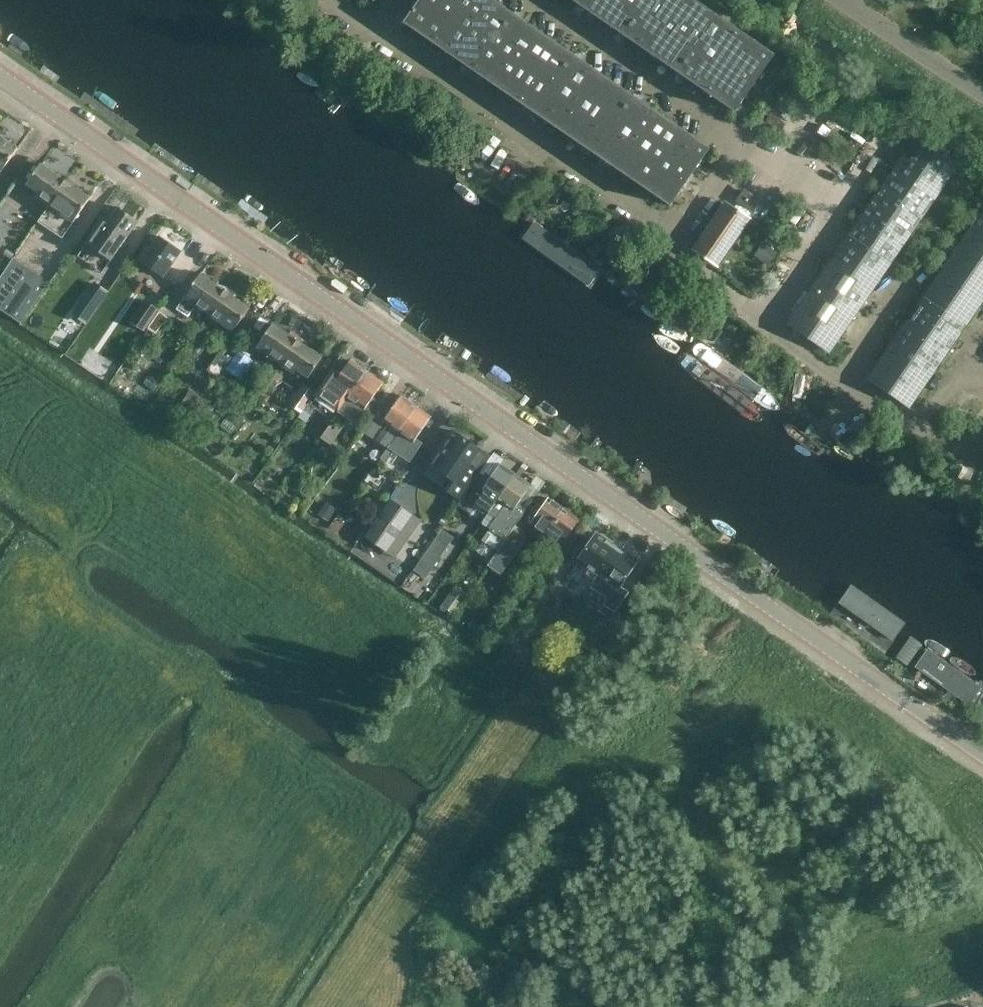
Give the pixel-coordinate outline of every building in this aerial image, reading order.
[(488,0),(423,0),(415,11),(414,11),(405,24),(422,36),(423,35),(654,193),(653,195),(670,206),(679,193),(678,192),(698,163),(699,163),(709,150),(692,138),(691,139),(488,0)] [(689,0),(573,0),(718,100),(717,101),(735,112),(744,99),(743,98),(763,69),(764,70),(773,56),(756,44),(755,45),(689,0)] [(20,117),(6,113),(0,129),(0,132),(13,137),(20,117)] [(0,134),(0,173),(1,174),(19,147),(0,134)] [(930,207),(956,169),(914,141),(888,178),(930,207)] [(36,198),(49,206),(67,180),(41,162),(27,182),(40,192),(36,198)] [(930,207),(888,178),(875,198),(916,226),(930,207)] [(93,198),(67,180),(49,206),(40,221),(65,238),(93,198)] [(748,209),(755,199),(744,191),(737,201),(748,209)] [(916,226),(875,198),(867,209),(908,238),(916,226)] [(718,266),(748,221),(725,205),(694,249),(718,266)] [(104,218),(96,229),(86,243),(112,262),(139,222),(119,208),(109,222),(104,218)] [(870,293),(908,238),(867,209),(829,265),(870,293)] [(973,228),(982,235),(982,213),(973,228)] [(530,220),(518,237),(588,288),(601,270),(530,220)] [(973,228),(951,260),(982,282),(982,235),(973,228)] [(164,279),(182,251),(159,236),(151,248),(148,246),(138,260),(164,279)] [(51,282),(16,257),(0,279),(0,306),(22,322),(51,282)] [(982,301),(982,282),(951,260),(929,292),(970,320),(982,301)] [(850,323),(870,293),(829,265),(809,294),(850,323)] [(195,307),(208,316),(226,290),(201,273),(188,293),(199,300),(195,307)] [(90,321),(111,290),(97,280),(75,312),(90,321)] [(251,307),(226,290),(208,316),(219,323),(223,317),(237,327),(251,307)] [(948,352),(970,320),(929,292),(907,324),(948,352)] [(850,323),(809,294),(799,309),(840,337),(850,323)] [(140,323),(154,304),(147,299),(134,319),(140,323)] [(840,337),(799,309),(789,323),(830,352),(840,337)] [(256,348),(281,365),(298,341),(273,324),(256,348)] [(926,384),(948,352),(907,324),(885,356),(926,384)] [(322,359),(298,341),(281,365),(294,375),(297,371),(308,378),(322,359)] [(245,369),(252,359),(240,350),(233,361),(245,369)] [(218,377),(230,359),(220,352),(207,370),(218,377)] [(926,384),(885,356),(869,379),(910,407),(926,384)] [(351,360),(340,375),(337,373),(328,385),(331,388),(348,399),(367,371),(351,360)] [(384,382),(367,371),(348,399),(355,404),(353,408),(355,410),(349,420),(358,427),(376,401),(373,398),(384,382)] [(303,384),(289,405),(301,413),(315,393),(303,384)] [(193,410),(201,396),(191,389),(182,402),(193,410)] [(402,395),(397,402),(386,396),(371,419),(363,432),(370,436),(379,424),(381,425),(383,422),(392,428),(384,440),(387,442),(384,446),(387,448),(417,406),(402,395)] [(432,417),(417,406),(387,448),(388,449),(381,458),(387,463),(395,452),(410,462),(423,443),(417,439),(432,417)] [(182,427),(188,418),(174,410),(169,419),(182,427)] [(231,435),(236,427),(225,419),(220,427),(231,435)] [(332,445),(344,427),(333,420),(321,437),(332,445)] [(481,449),(452,430),(423,473),(462,499),(476,478),(466,471),(481,449)] [(501,463),(490,479),(484,475),(476,485),(483,489),(497,500),(516,474),(501,463)] [(531,485),(516,474),(497,500),(498,501),(481,525),(489,530),(490,528),(491,529),(483,541),(494,549),(486,562),(489,565),(489,566),(502,574),(528,536),(515,527),(524,515),(520,513),(531,498),(525,494),(531,485)] [(549,497),(542,507),(537,504),(529,516),(534,519),(530,524),(546,535),(565,508),(549,497)] [(390,501),(366,536),(387,551),(412,516),(390,501)] [(331,526),(342,511),(331,503),(320,518),(331,526)] [(580,519),(565,508),(546,535),(562,546),(569,550),(580,534),(573,530),(580,519)] [(335,534),(353,546),(361,534),(359,532),(366,522),(359,518),(350,531),(341,525),(335,534)] [(427,579),(455,538),(444,530),(416,570),(427,579)] [(597,534),(577,561),(578,562),(573,569),(586,578),(577,591),(584,595),(589,588),(595,580),(617,548),(597,534)] [(637,562),(617,548),(589,588),(609,600),(600,614),(614,624),(632,599),(618,590),(637,562)] [(556,575),(565,561),(555,554),(546,567),(556,575)] [(821,574),(803,601),(878,653),(896,624),(821,574)] [(455,615),(466,598),(454,589),(442,606),(455,615)] [(893,654),(974,713),(982,698),(982,674),(913,623),(893,654)]
